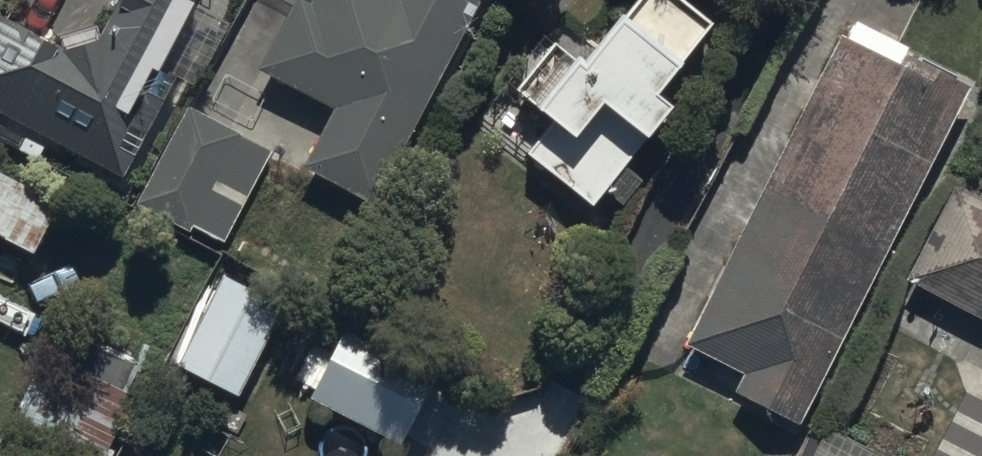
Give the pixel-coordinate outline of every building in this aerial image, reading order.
[(135,185),(160,136),(167,140),(182,111),(169,105),(180,84),(164,75),(203,0),(127,0),(103,46),(62,58),(0,23),(0,115),(135,185)] [(373,206),(485,0),(318,0),(312,11),(298,3),(261,73),(336,114),(306,170),(373,206)] [(528,158),(592,213),(606,196),(624,211),(645,186),(627,171),(649,145),(654,150),(680,119),(664,105),(691,73),(684,67),(714,31),(678,0),(649,0),(588,71),(559,47),(518,95),(555,126),(528,158)] [(911,52),(856,24),(846,43),(840,40),(684,347),(745,375),(736,395),(803,427),(972,94),(906,61),(911,52)] [(273,153),(187,110),(138,209),(223,252),(273,153)] [(35,261),(62,210),(0,176),(0,242),(35,261)] [(911,280),(981,319),(981,203),(956,189),(911,280)] [(176,366),(239,400),(286,312),(224,278),(176,366)] [(351,325),(310,402),(402,450),(443,373),(351,325)] [(933,455),(981,455),(981,402),(966,393),(933,455)]
